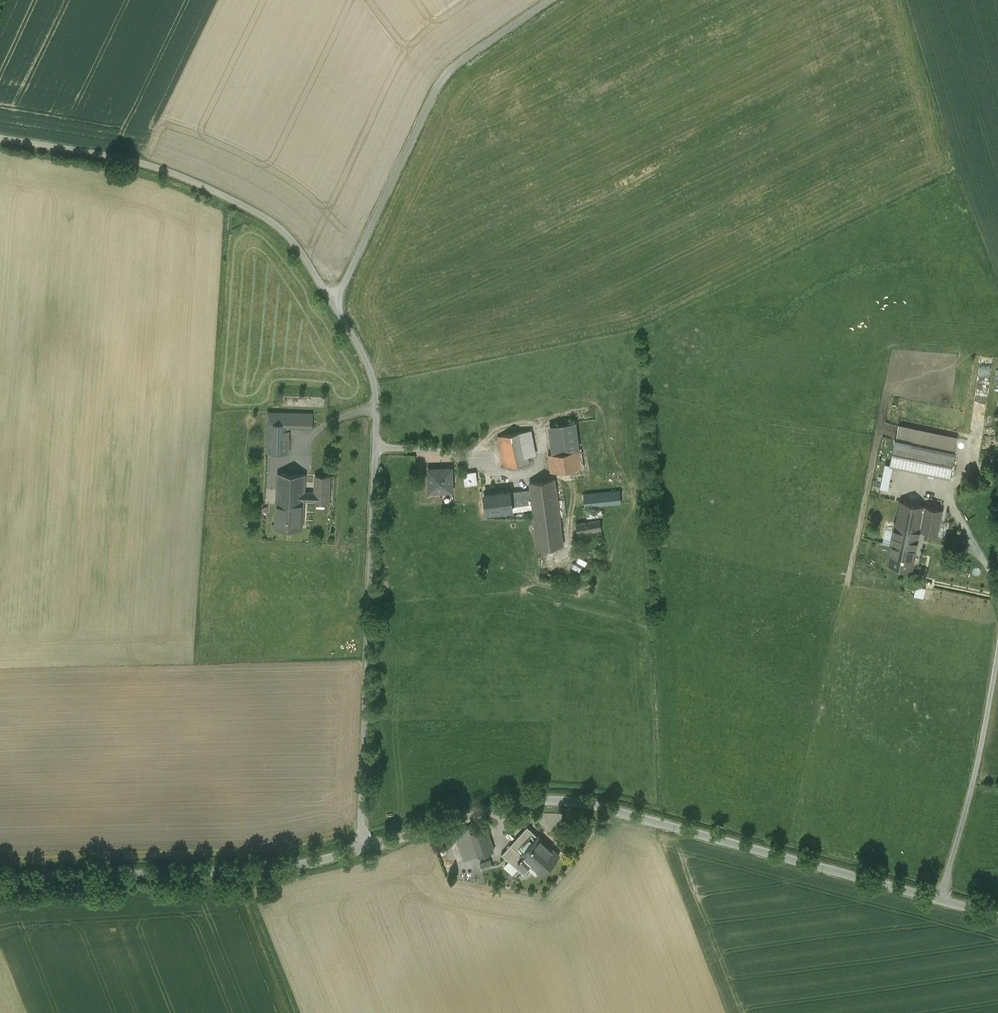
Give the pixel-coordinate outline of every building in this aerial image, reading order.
[(313,414),(269,412),(269,420),(269,422),(289,423),(289,426),(313,427),(313,414)] [(575,421),(550,425),(554,453),(579,450),(575,421)] [(269,422),(268,422),(268,453),(289,453),(289,426),(289,423),(269,422)] [(522,431),(501,436),(507,467),(528,463),(527,453),(522,431)] [(531,452),(527,431),(522,431),(527,453),(531,452)] [(955,453),(896,439),(891,463),(949,477),(955,453)] [(554,453),(549,454),(551,472),(582,468),(579,450),(554,453)] [(451,468),(429,469),(430,491),(452,491),(451,468)] [(476,472),(464,473),(465,485),(477,484),(476,472)] [(305,474),(279,473),(277,497),(304,498),(304,492),(305,474)] [(330,476),(316,475),(315,492),(304,492),(304,498),(304,500),(315,500),(315,501),(329,502),(330,476)] [(555,478),(530,481),(531,488),(533,502),(533,508),(534,511),(535,516),(539,548),(563,545),(555,478)] [(531,488),(511,491),(513,505),(533,502),(531,488)] [(511,490),(485,494),(487,512),(513,509),(513,505),(511,491),(511,490)] [(620,490),(584,494),(585,505),(621,501),(620,490)] [(304,498),(277,497),(276,527),(303,528),(304,500),(304,498)] [(942,509),(900,500),(896,520),(891,543),(916,548),(918,537),(920,530),(937,533),(942,509)] [(601,510),(586,512),(587,518),(602,516),(601,510)] [(600,519),(577,523),(579,536),(592,534),(592,531),(602,529),(600,519)] [(916,548),(891,543),(887,562),(912,567),(916,548)] [(916,595),(926,597),(928,587),(919,585),(916,595)] [(538,837),(528,827),(511,845),(522,855),(538,837)] [(487,828),(470,833),(477,856),(494,851),(487,828)] [(538,837),(522,855),(542,874),(559,856),(538,837)] [(522,855),(511,845),(507,850),(517,860),(522,855)] [(483,870),(495,867),(493,858),(481,861),(483,870)]
